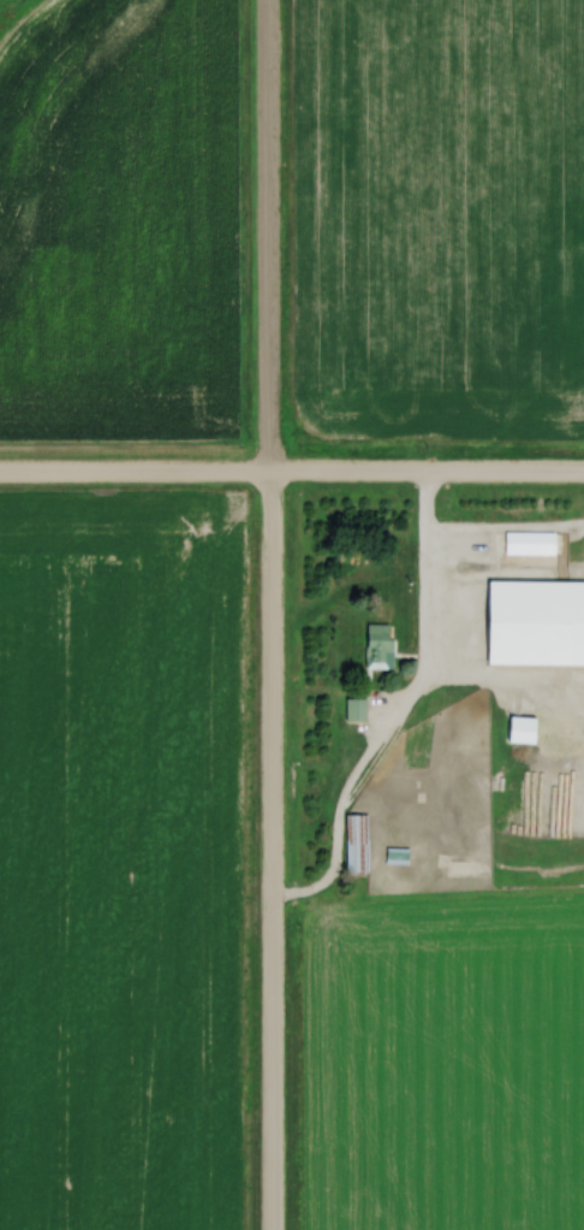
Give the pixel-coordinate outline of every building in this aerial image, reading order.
[(505,531),(505,554),(558,554),(558,531),(505,531)] [(364,658),(391,661),(396,625),(369,622),(364,658)] [(345,719),(369,719),(369,697),(345,697),(345,719)] [(370,871),(370,812),(347,812),(347,871),(370,871)]
